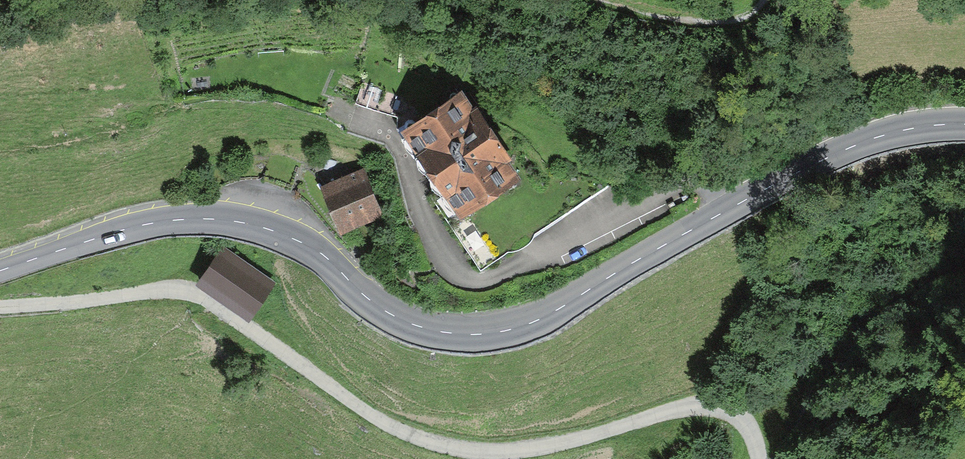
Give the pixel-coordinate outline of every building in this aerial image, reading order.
[(462,87),(406,124),(461,206),(517,169),(462,87)] [(363,171),(327,185),(342,226),(378,213),(363,171)] [(277,281),(220,244),(196,282),(253,319),(277,281)]
